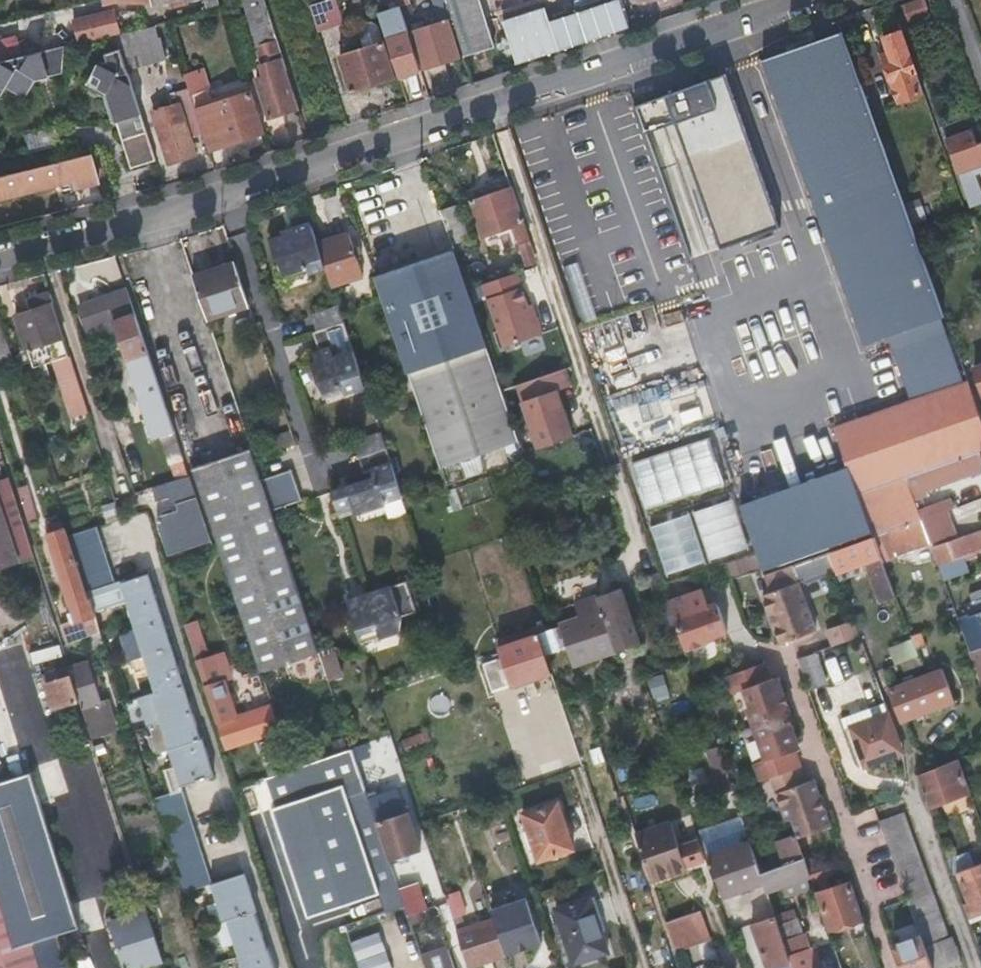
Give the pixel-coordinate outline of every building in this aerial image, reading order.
[(14,0),(0,0),(0,9),(15,5),(14,0)] [(259,74),(284,66),(271,27),(263,0),(236,0),(259,74)] [(410,0),(400,0),(403,10),(413,7),(410,0)] [(450,18),(445,0),(427,0),(434,23),(412,30),(423,67),(457,56),(445,20),(450,18)] [(462,55),(492,45),(479,0),(445,0),(450,18),(462,55)] [(515,63),(645,26),(637,0),(622,0),(551,20),(548,8),(503,20),(515,63)] [(920,0),(913,0),(897,6),(903,23),(925,14),(920,0)] [(334,2),(309,9),(317,35),(342,27),(334,2)] [(119,10),(79,20),(84,41),(124,31),(119,10)] [(398,76),(421,68),(410,31),(403,10),(380,18),(398,76)] [(912,395),(966,376),(914,231),(905,203),(843,29),(765,57),(866,343),(891,335),(912,395)] [(924,93),(902,30),(884,36),(888,51),(884,53),(888,64),(885,65),(889,78),(893,77),(902,101),(924,93)] [(26,40),(14,42),(18,57),(30,54),(26,40)] [(381,41),(337,55),(350,92),(393,77),(381,41)] [(18,57),(14,42),(2,45),(0,46),(0,62),(18,57)] [(0,62),(0,88),(9,86),(27,96),(38,78),(66,72),(69,48),(70,44),(30,54),(18,57),(0,62)] [(129,166),(155,160),(122,48),(107,53),(109,60),(94,83),(106,90),(111,106),(118,105),(127,137),(121,140),(129,166)] [(94,83),(109,60),(103,61),(92,81),(94,83)] [(265,116),(296,107),(284,66),(259,74),(252,76),(265,116)] [(783,224),(727,71),(635,104),(691,257),(783,224)] [(206,89),(190,92),(192,99),(202,134),(219,130),(223,145),(261,133),(248,91),(209,104),(206,89)] [(189,138),(202,134),(192,99),(153,110),(168,161),(194,153),(189,138)] [(111,106),(121,140),(127,137),(118,105),(111,106)] [(942,126),(969,200),(971,207),(980,202),(980,201),(970,167),(978,164),(980,170),(980,141),(976,143),(967,118),(942,126)] [(73,180),(75,187),(97,182),(90,153),(0,176),(0,199),(73,180)] [(530,241),(512,188),(473,201),(491,254),(530,241)] [(905,203),(914,231),(934,224),(925,196),(905,203)] [(459,203),(442,209),(453,242),(471,236),(459,203)] [(318,243),(311,221),(284,231),(285,235),(272,239),(279,262),(283,261),(288,273),(308,266),(310,271),(326,265),(318,243)] [(349,234),(318,243),(326,265),(332,285),(361,275),(349,234)] [(456,250),(377,277),(415,391),(418,401),(440,466),(521,439),(469,286),(456,250)] [(283,261),(279,262),(284,280),(310,271),(308,266),(288,273),(283,261)] [(250,304),(236,262),(195,276),(209,318),(250,304)] [(500,277),(484,283),(505,345),(543,332),(533,303),(529,305),(518,271),(500,277)] [(112,320),(135,312),(126,286),(72,305),(82,331),(112,320)] [(55,302),(51,291),(31,298),(33,309),(17,314),(28,349),(29,349),(35,367),(51,362),(70,356),(53,302),(55,302)] [(319,329),(344,321),(339,305),(314,313),(319,329)] [(0,312),(0,352),(12,349),(0,312)] [(127,361),(150,353),(135,312),(112,320),(127,361)] [(319,329),(315,331),(322,350),(316,352),(319,363),(313,365),(321,387),(323,386),(326,391),(344,385),(346,391),(365,385),(360,368),(343,374),(334,346),(351,340),(344,321),(319,329)] [(219,350),(225,366),(232,363),(228,347),(219,350)] [(172,418),(150,353),(127,361),(155,440),(164,439),(176,480),(191,476),(172,418)] [(70,356),(51,362),(62,395),(80,389),(70,356)] [(872,536),(886,530),(921,518),(917,507),(913,498),(905,475),(979,450),(980,449),(980,420),(966,376),(912,395),(890,403),(821,428),(834,467),(860,540),(872,536)] [(325,399),(346,391),(344,385),(326,391),(323,386),(321,387),(325,399)] [(523,399),(539,446),(572,435),(556,388),(523,399)] [(656,424),(651,409),(637,414),(641,429),(656,424)] [(271,437),(276,452),(296,445),(291,430),(271,437)] [(361,455),(364,454),(386,446),(381,432),(356,440),(361,455)] [(712,438),(632,463),(648,511),(727,486),(712,438)] [(251,446),(193,466),(222,552),(261,671),(289,661),(258,565),(288,555),(256,459),(251,446)] [(374,477),(332,490),(340,513),(354,509),(355,512),(386,502),(385,498),(401,493),(386,446),(364,454),(369,471),(373,470),(374,477)] [(913,498),(928,493),(926,488),(963,475),(966,481),(977,478),(975,471),(980,468),(980,457),(979,450),(905,475),(913,498)] [(829,551),(860,540),(834,467),(739,503),(747,524),(757,551),(766,575),(790,566),(829,551)] [(0,478),(0,506),(18,561),(35,556),(10,475),(0,478)] [(170,550),(211,537),(191,476),(176,480),(155,487),(158,499),(169,496),(172,503),(176,502),(183,500),(184,506),(178,508),(157,515),(170,550)] [(28,486),(20,488),(31,522),(38,520),(28,486)] [(949,496),(941,498),(945,508),(952,505),(949,496)] [(941,498),(917,507),(921,518),(929,540),(952,531),(945,508),(941,498)] [(18,561),(0,506),(0,567),(18,561)] [(886,530),(895,553),(929,540),(921,518),(886,530)] [(731,530),(740,557),(757,551),(747,524),(731,530)] [(69,642),(95,634),(102,632),(97,615),(92,600),(88,601),(64,525),(47,529),(77,621),(63,625),(69,642)] [(99,526),(74,534),(92,589),(117,581),(99,526)] [(931,546),(943,578),(967,569),(964,559),(963,554),(973,550),(980,547),(980,528),(931,546)] [(872,536),(880,558),(895,553),(886,530),(872,536)] [(860,540),(829,551),(835,571),(837,574),(880,558),(872,536),(860,540)] [(963,554),(964,559),(974,555),(973,550),(963,554)] [(790,566),(796,582),(801,580),(802,583),(835,571),(829,551),(790,566)] [(289,661),(320,651),(293,571),(288,555),(258,565),(289,661)] [(893,596),(881,562),(875,565),(887,598),(893,596)] [(790,566),(766,575),(771,590),(764,594),(782,641),(813,629),(796,582),(790,566)] [(203,738),(149,575),(123,584),(129,605),(166,720),(156,723),(158,728),(153,730),(160,752),(175,747),(187,783),(216,775),(206,737),(203,738)] [(92,589),(89,590),(92,600),(97,615),(129,605),(123,584),(121,579),(117,581),(92,589)] [(347,600),(361,642),(400,629),(402,617),(416,611),(405,580),(366,593),(347,600)] [(975,610),(980,608),(980,587),(968,591),(975,610)] [(622,607),(628,605),(623,589),(599,597),(605,613),(622,607)] [(670,599),(686,647),(727,633),(717,602),(706,605),(700,589),(670,599)] [(605,613),(599,597),(578,605),(583,620),(605,613)] [(642,644),(628,605),(622,607),(635,646),(642,644)] [(635,646),(622,607),(605,613),(583,620),(561,628),(567,644),(569,643),(577,666),(635,646)] [(958,619),(969,650),(980,646),(980,611),(977,612),(958,619)] [(834,648),(859,638),(854,622),(828,630),(834,648)] [(197,658),(199,665),(214,660),(202,625),(188,629),(197,658)] [(560,625),(539,632),(545,651),(567,644),(561,628),(560,625)] [(119,634),(140,690),(155,685),(134,628),(119,634)] [(513,684),(513,686),(552,673),(545,651),(539,632),(500,645),(503,657),(513,684)] [(895,667),(919,660),(913,640),(889,648),(895,667)] [(320,651),(329,679),(344,674),(334,646),(320,651)] [(969,650),(979,676),(980,681),(980,646),(969,650)] [(201,673),(207,689),(231,681),(237,679),(229,655),(214,660),(199,665),(201,673)] [(824,685),(813,656),(797,662),(807,691),(824,685)] [(513,684),(503,657),(484,664),(492,691),(513,684)] [(830,684),(842,683),(840,659),(827,660),(830,684)] [(71,667),(81,700),(83,707),(102,701),(90,661),(71,667)] [(70,665),(45,674),(56,708),(81,700),(71,667),(70,665)] [(744,672),(779,776),(801,769),(794,750),(797,745),(787,714),(788,710),(779,682),(773,681),(766,677),(762,665),(744,672)] [(940,671),(888,690),(900,723),(951,704),(940,671)] [(755,763),(761,782),(775,778),(779,776),(744,672),(738,674),(750,709),(747,710),(765,759),(755,763)] [(650,676),(650,693),(667,693),(667,675),(650,676)] [(215,717),(221,734),(245,727),(231,681),(207,689),(215,717)] [(256,743),(283,735),(273,704),(246,713),(256,743)] [(847,717),(850,728),(887,715),(883,704),(847,717)] [(863,767),(900,753),(887,715),(850,728),(863,767)] [(428,730),(403,737),(407,753),(432,746),(428,730)] [(735,794),(734,791),(730,778),(714,730),(702,735),(723,798),(735,794)] [(916,777),(927,808),(970,791),(959,760),(916,777)] [(801,769),(779,776),(787,802),(818,791),(816,786),(810,782),(805,783),(801,769)] [(34,946),(75,933),(74,929),(47,844),(52,842),(31,776),(0,786),(0,838),(34,946)] [(779,776),(775,778),(790,821),(793,820),(787,802),(779,776)] [(319,833),(316,834),(340,907),(381,895),(400,889),(390,858),(370,799),(367,789),(311,807),(319,833)] [(224,922),(228,920),(236,944),(244,967),(274,967),(256,912),(258,911),(246,873),(214,882),(184,790),(158,797),(187,891),(205,885),(208,894),(214,893),(224,922)] [(398,791),(370,799),(390,858),(420,849),(408,813),(406,814),(398,791)] [(787,802),(793,820),(799,836),(800,839),(831,828),(819,793),(818,791),(787,802)] [(572,849),(557,803),(523,814),(539,860),(572,849)] [(932,967),(943,967),(960,962),(951,937),(949,937),(903,814),(879,822),(907,899),(919,933),(925,951),(932,967)] [(673,821),(637,833),(653,880),(689,868),(673,821)] [(340,907),(316,834),(286,844),(310,917),(340,907)] [(762,873),(766,885),(768,890),(783,885),(787,895),(810,887),(807,876),(812,875),(800,839),(799,836),(780,843),(784,854),(771,857),(772,862),(763,866),(765,872),(762,873)] [(34,946),(0,838),(0,956),(34,946)] [(74,929),(75,933),(81,931),(52,842),(47,844),(74,929)] [(762,873),(752,843),(711,858),(725,899),(766,885),(762,873)] [(689,868),(653,880),(655,886),(691,874),(689,868)] [(967,918),(980,913),(980,869),(962,875),(965,881),(960,883),(967,902),(962,904),(967,918)] [(831,927),(862,917),(850,881),(827,889),(820,872),(812,875),(818,893),(820,892),(831,927)] [(401,891),(406,907),(409,916),(427,910),(419,886),(401,891)] [(381,895),(388,914),(406,907),(401,891),(400,889),(381,895)] [(445,895),(448,904),(452,916),(466,910),(460,890),(445,895)] [(526,898),(492,909),(495,916),(508,954),(540,942),(526,898)] [(607,951),(590,898),(556,909),(574,963),(607,951)] [(158,963),(143,919),(137,899),(129,901),(133,914),(106,923),(120,967),(142,967),(158,963)] [(772,904),(747,913),(766,967),(794,967),(784,938),(779,924),(772,904)] [(710,928),(704,910),(667,922),(675,946),(712,933),(710,928)] [(495,916),(457,930),(461,942),(469,967),(508,954),(495,916)] [(798,918),(779,924),(784,938),(803,932),(798,918)] [(228,920),(224,922),(217,925),(224,949),(236,944),(228,920)] [(812,967),(809,958),(820,954),(816,943),(812,945),(807,930),(803,932),(784,938),(794,967),(812,967)] [(384,932),(355,937),(361,967),(391,967),(384,932)] [(925,951),(919,933),(891,944),(900,967),(932,967),(925,951)] [(34,946),(0,956),(0,967),(41,967),(34,946)] [(418,958),(421,967),(448,967),(442,950),(418,958)] [(809,958),(812,967),(823,964),(820,954),(809,958)]
